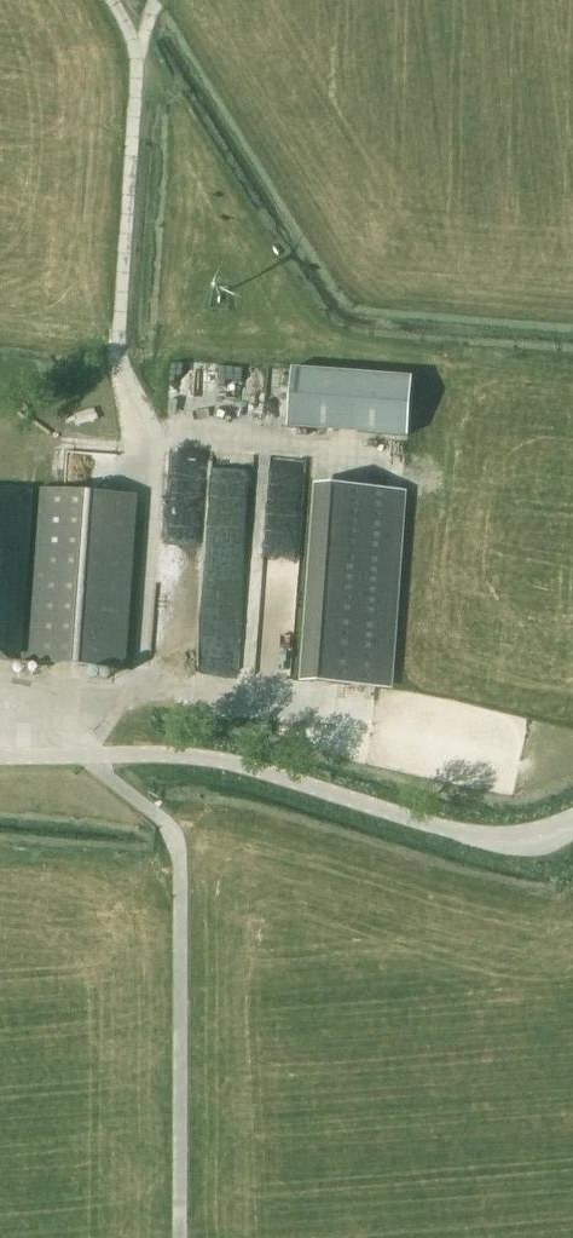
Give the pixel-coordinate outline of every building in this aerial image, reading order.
[(292,369),(288,427),(408,436),(413,377),(292,369)] [(308,546),(308,497),(309,497),(309,465),(273,465),(273,546),(308,546)] [(406,491),(314,485),(301,681),(392,687),(406,491)] [(79,666),(123,669),(133,505),(37,499),(25,650),(18,649),(30,491),(0,489),(0,660),(79,666)] [(173,496),(170,583),(206,584),(208,497),(173,496)]
